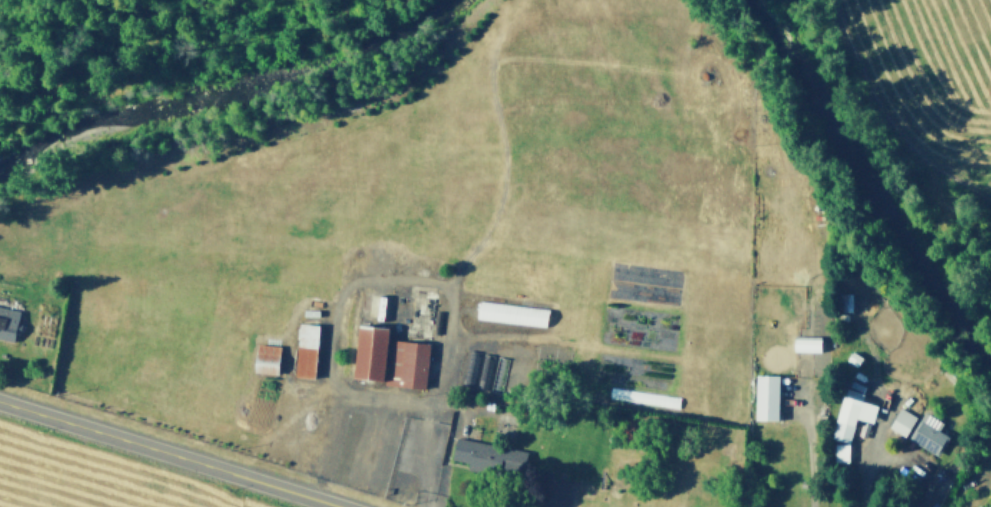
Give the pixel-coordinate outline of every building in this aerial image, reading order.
[(849,312),(849,294),(839,293),(839,312),(849,312)] [(468,321),(470,303),(541,311),(539,329),(468,321)] [(293,312),(293,305),(310,307),(309,314),(293,312)] [(23,311),(0,306),(0,338),(17,342),(23,311)] [(285,378),(289,325),(314,327),(310,380),(285,378)] [(356,330),(427,333),(423,389),(353,383),(356,330)] [(795,347),(796,330),(827,330),(827,348),(795,347)] [(246,373),(248,347),(272,349),(270,375),(246,373)] [(840,361),(846,351),(858,358),(852,368),(840,361)] [(940,368),(948,362),(958,374),(951,380),(940,368)] [(756,368),(783,369),(782,414),(756,414),(756,368)] [(873,372),(881,376),(877,384),(869,380),(873,372)] [(610,397),(612,384),(681,395),(679,408),(610,397)] [(842,414),(850,388),(868,394),(859,419),(842,414)] [(817,406),(817,396),(826,397),(825,406),(817,406)] [(884,429),(893,409),(908,416),(899,436),(884,429)] [(833,432),(839,416),(856,423),(850,439),(833,432)] [(908,435),(919,417),(946,433),(935,451),(908,435)] [(444,461),(451,434),(494,445),(487,472),(444,461)] [(832,460),(833,440),(851,441),(850,461),(832,460)] [(870,469),(872,476),(886,472),(884,465),(870,469)] [(931,475),(940,465),(946,471),(937,480),(931,475)] [(934,495),(928,506),(921,506),(919,506),(926,492),(934,495)]
